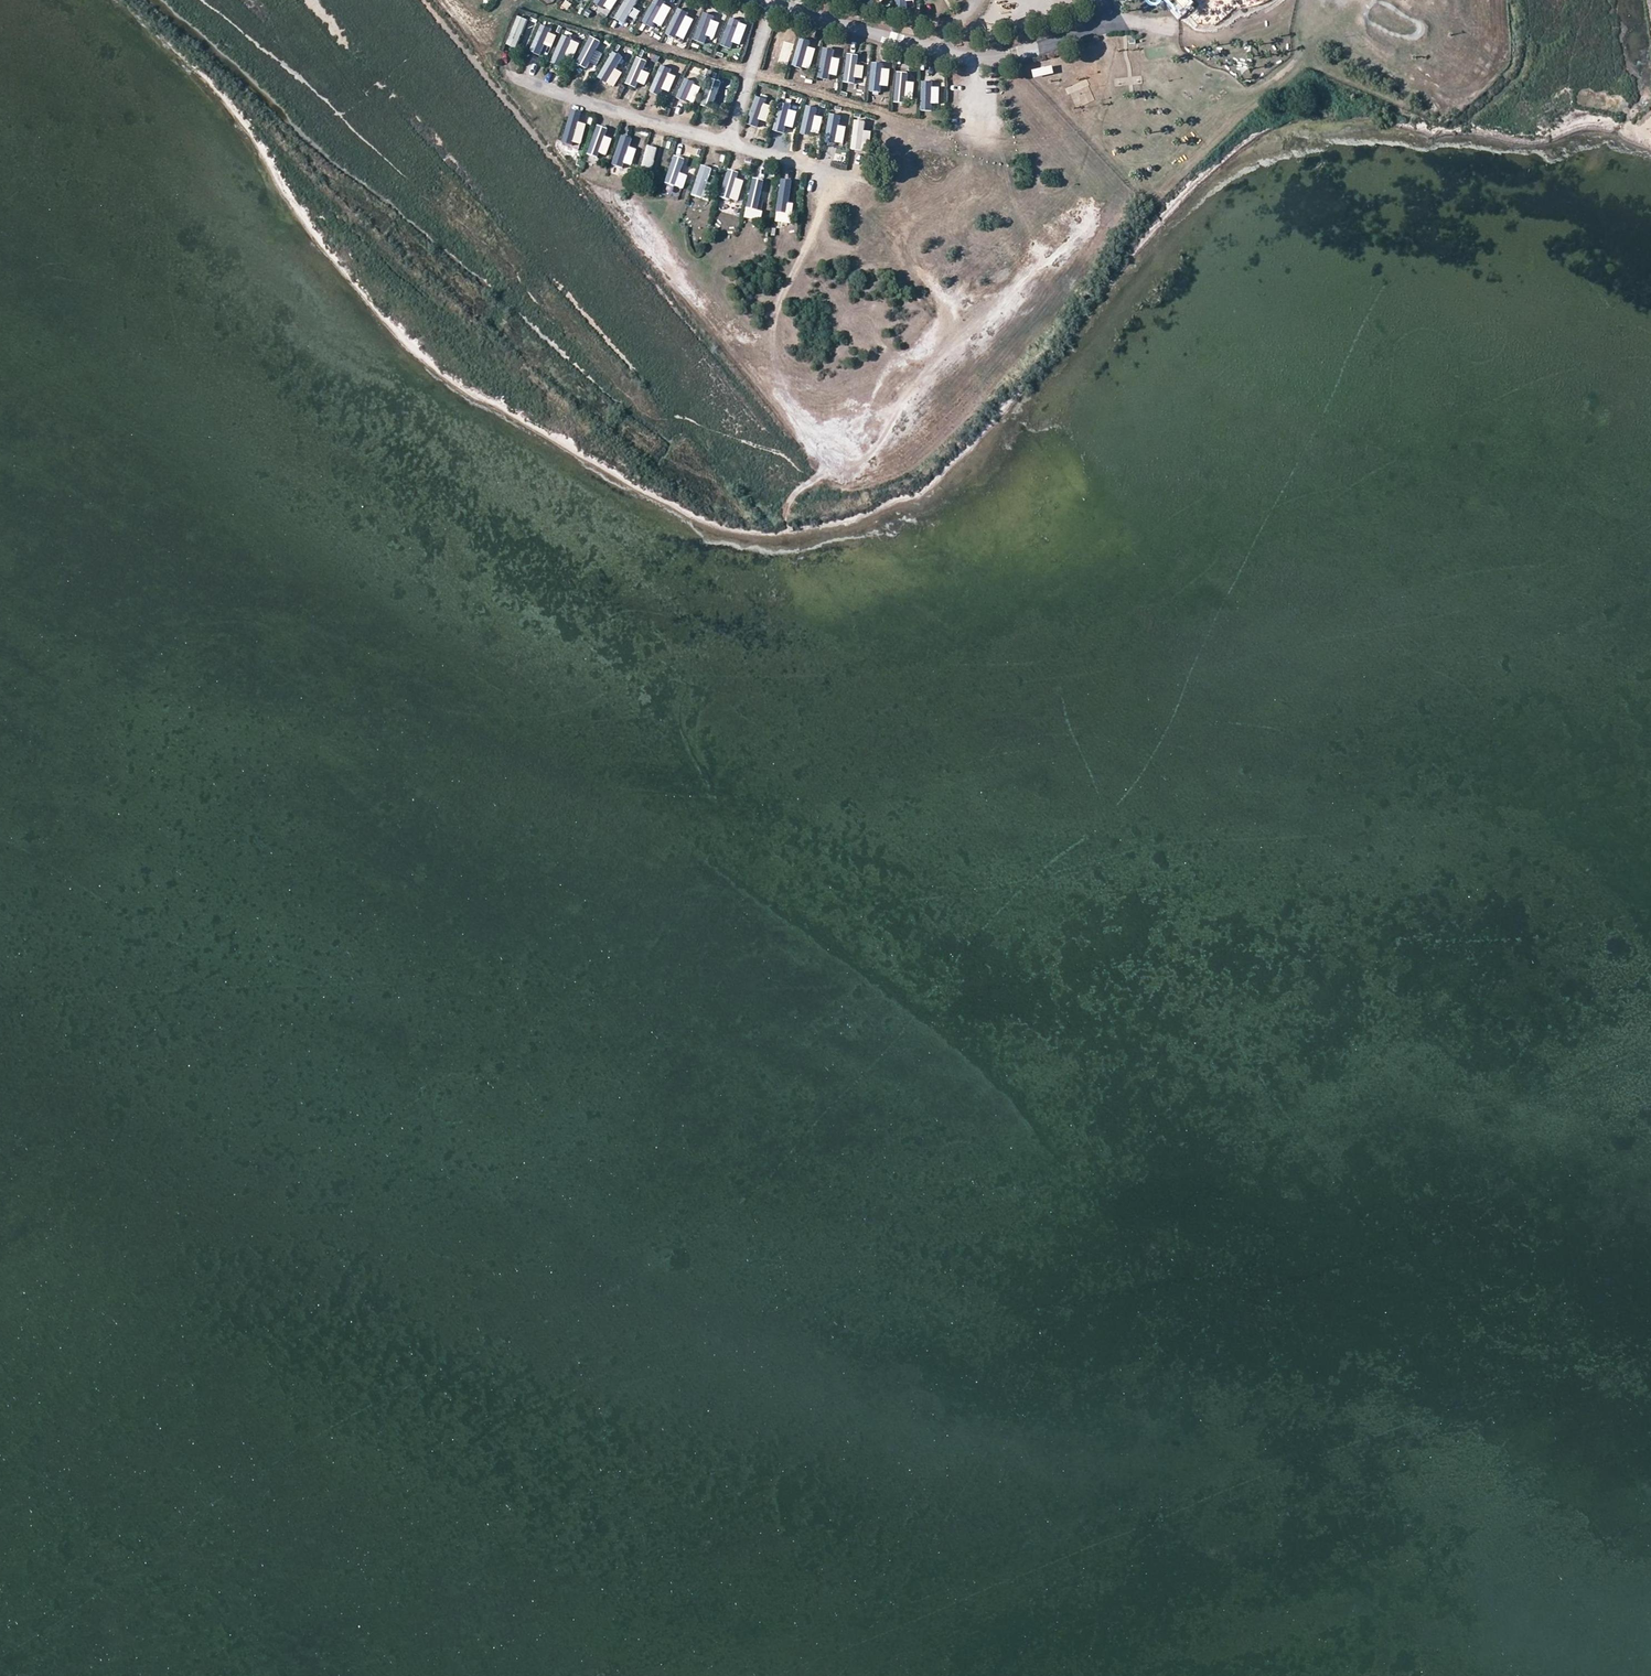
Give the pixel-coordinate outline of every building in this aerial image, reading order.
[(565,3),(580,10),(585,0),(566,0),(565,3)] [(591,14),(606,21),(615,0),(596,0),(591,14)] [(617,26),(634,30),(641,0),(624,0),(617,26)] [(645,32),(661,36),(670,0),(652,0),(645,32)] [(684,0),(677,0),(667,38),(684,42),(694,2),(684,0)] [(859,1),(872,11),(881,0),(860,0),(859,1)] [(915,15),(915,0),(898,0),(899,16),(915,15)] [(1037,10),(1040,0),(1006,0),(1037,10)] [(721,10),(705,6),(695,46),(711,50),(721,10)] [(750,17),(733,13),(723,53),(740,57),(750,17)] [(529,19),(512,15),(502,55),(519,59),(529,19)] [(554,24),(537,20),(527,60),(544,64),(554,24)] [(793,29),(776,25),(766,65),(783,69),(793,29)] [(576,32),(560,28),(550,68),(566,72),(576,32)] [(598,38),(581,34),(571,74),(588,78),(598,38)] [(817,38),(801,34),(791,74),(807,78),(817,38)] [(1083,45),(1100,44),(1099,37),(1083,38),(1083,45)] [(624,46),(607,41),(597,81),(614,85),(624,46)] [(840,46),(823,42),(813,82),(830,86),(840,46)] [(866,52),(850,48),(840,88),(856,92),(866,52)] [(648,55),(632,51),(622,91),(638,95),(648,55)] [(891,61),(874,57),(864,97),(881,101),(891,61)] [(674,63),(658,59),(648,99),(664,103),(674,63)] [(916,68),(899,64),(889,104),(906,108),(916,68)] [(702,71),(685,66),(675,106),(692,111),(702,71)] [(961,70),(945,73),(948,88),(963,86),(961,70)] [(943,75),(926,71),(916,111),(933,115),(943,75)] [(733,79),(716,75),(706,115),(723,119),(733,79)] [(773,89),(757,84),(747,124),(763,129),(773,89)] [(799,93),(782,89),(772,129),(789,133),(799,93)] [(824,102),(807,98),(797,138),(814,142),(824,102)] [(850,107),(833,103),(823,143),(840,147),(850,107)] [(586,111),(569,107),(560,147),(576,151),(586,111)] [(877,118),(860,114),(850,154),(867,158),(877,118)] [(615,127),(598,123),(588,163),(605,167),(615,127)] [(755,137),(756,128),(747,126),(745,135),(755,137)] [(638,135),(621,131),(611,171),(628,175),(638,135)] [(664,143),(647,139),(637,179),(654,183),(664,143)] [(690,153),(674,149),(664,189),(680,193),(690,153)] [(718,160),(701,156),(691,196),(708,200),(718,160)] [(746,166),(729,162),(719,202),(736,206),(746,166)] [(770,177),(754,173),(744,213),(760,217),(770,177)] [(796,185),(780,181),(770,221),(786,225),(796,185)]
